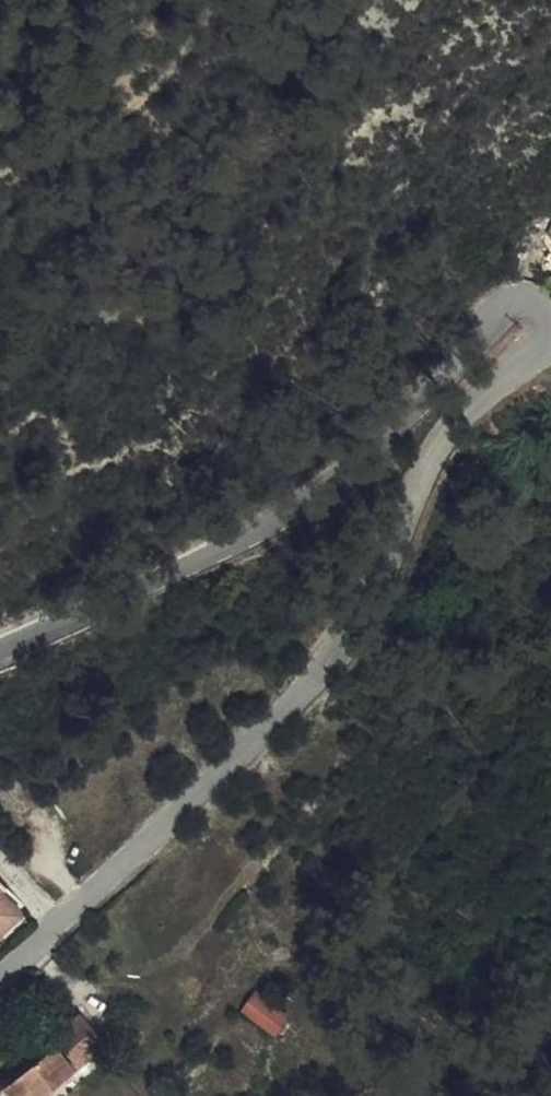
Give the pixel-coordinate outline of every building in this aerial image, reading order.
[(536,258),(539,260),(550,267),(550,235),(536,258)] [(14,930),(0,916),(0,945),(14,930)] [(254,992),(243,1011),(275,1029),(286,1010),(254,992)] [(48,1057),(70,1079),(52,1095),(66,1095),(106,1057),(76,1028),(48,1057)] [(48,1057),(35,1071),(39,1075),(20,1095),(52,1095),(70,1079),(48,1057)] [(35,1071),(11,1095),(20,1095),(39,1075),(35,1071)]
